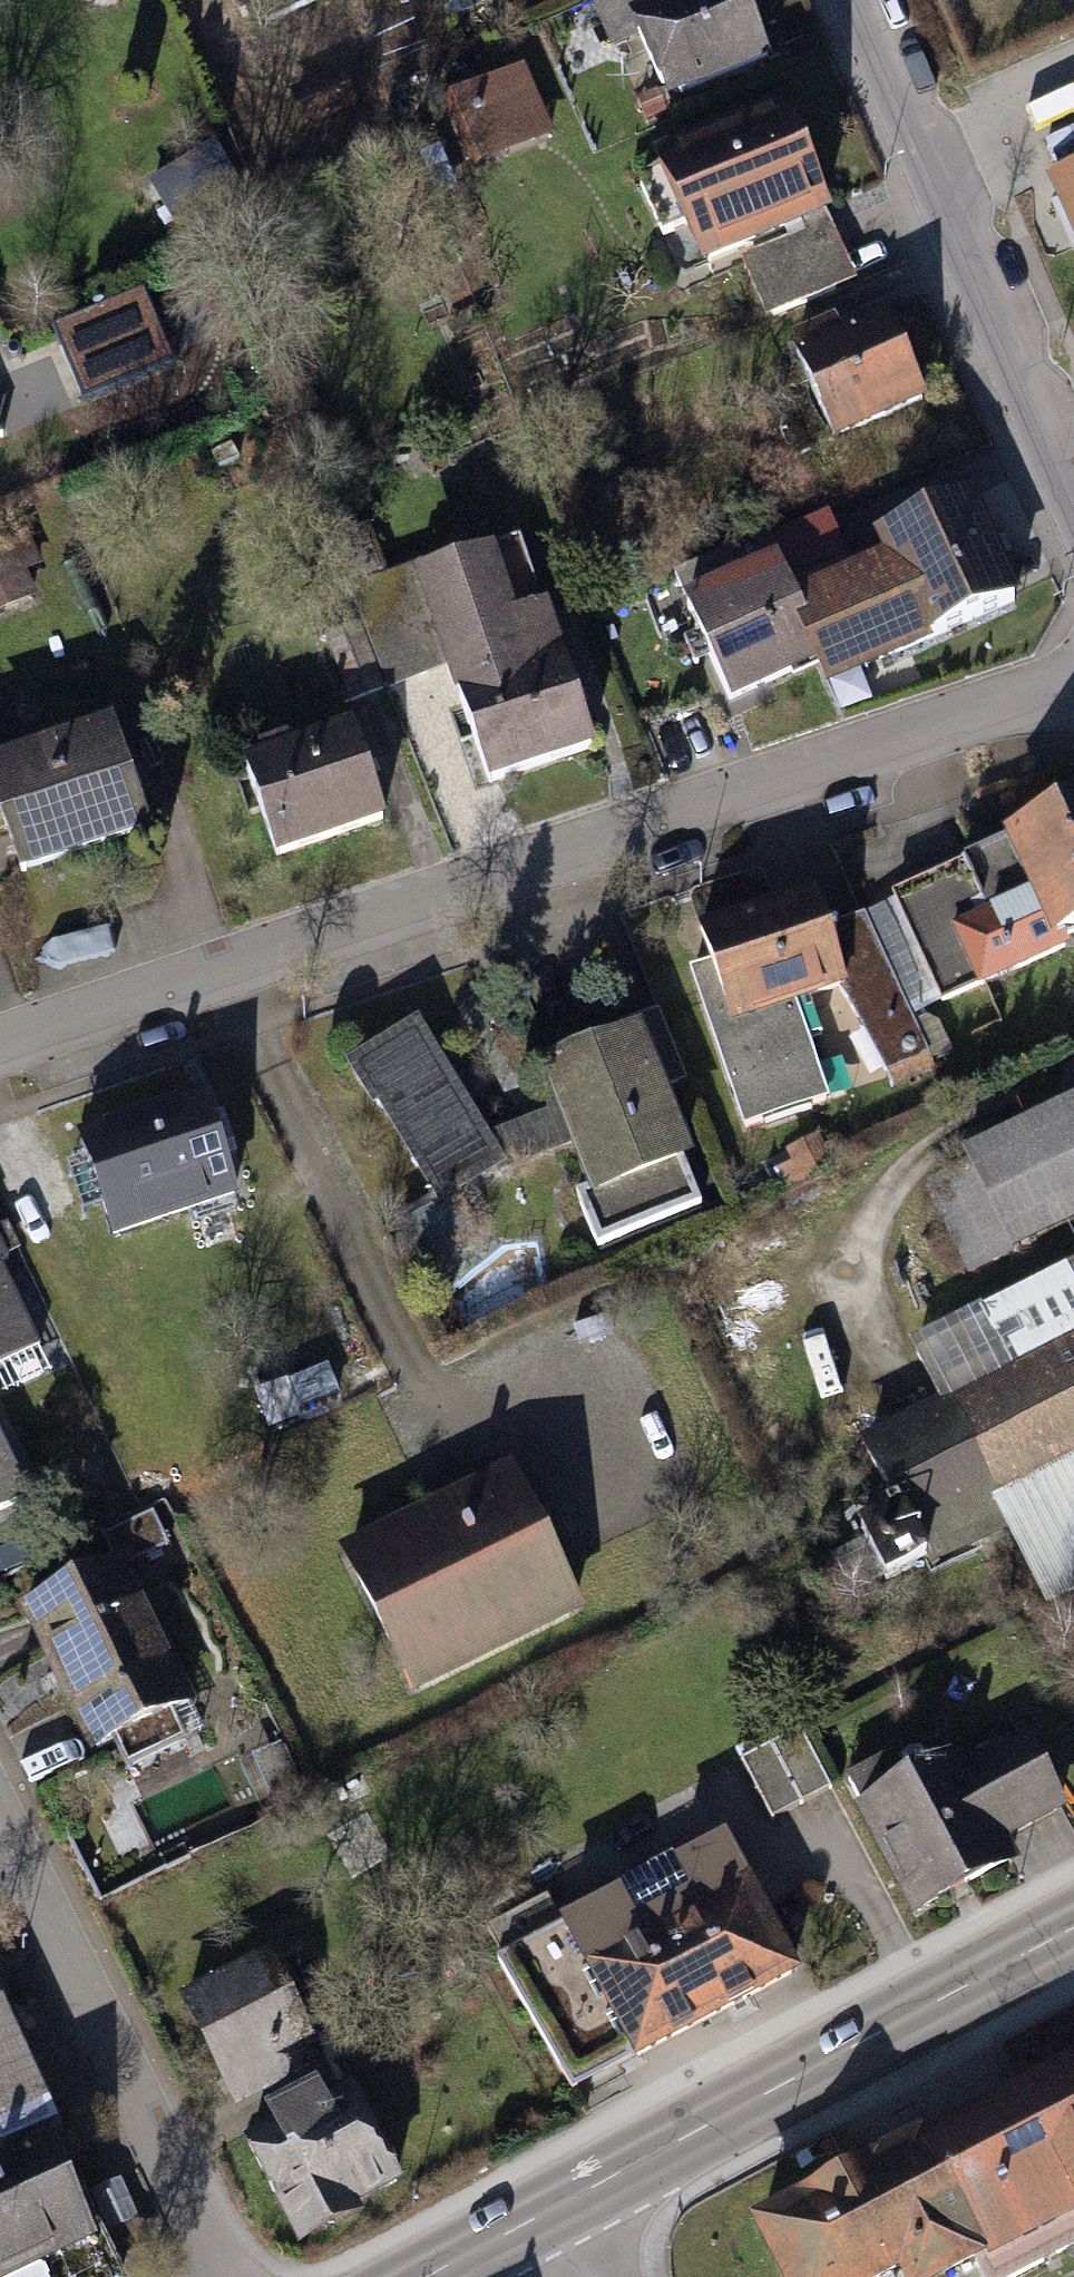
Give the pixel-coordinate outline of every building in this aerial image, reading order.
[(273,20),(319,0),(264,0),(273,20)] [(651,10),(687,96),(784,55),(761,0),(676,0),(651,10)] [(526,70),(449,107),(481,173),(558,136),(526,70)] [(837,214),(842,212),(802,117),(662,175),(679,214),(702,205),(726,261),(748,252),(837,214)] [(179,230),(249,197),(224,145),(154,178),(179,230)] [(1029,194),(1073,291),(1073,173),(1029,194)] [(860,271),(837,214),(748,252),(771,308),(860,271)] [(145,285),(55,325),(86,394),(176,354),(145,285)] [(853,320),(806,342),(850,436),(940,395),(903,316),(861,336),(853,320)] [(801,609),(825,661),(840,694),(1022,612),(969,496),(864,544),(878,574),(801,609)] [(0,544),(0,608),(44,589),(21,535),(0,544)] [(510,554),(434,580),(501,778),(603,743),(559,613),(533,622),(510,554)] [(825,661),(801,609),(782,567),(689,610),(731,703),(825,661)] [(370,635),(331,649),(351,707),(390,694),(370,635)] [(364,727),(256,764),(286,853),(395,816),(364,727)] [(0,773),(0,799),(25,874),(157,830),(124,731),(0,773)] [(1015,837),(1029,867),(1003,879),(991,852),(961,865),(988,922),(964,933),(987,984),(1073,945),(1073,810),(1015,837)] [(865,984),(830,888),(717,928),(726,954),(752,1025),(810,1004),(865,984)] [(752,1025),(726,954),(700,963),(758,1123),(843,1092),(810,1004),(752,1025)] [(429,1026),(363,1066),(450,1210),(414,1232),(440,1275),(502,1238),(480,1203),(574,1146),(550,1106),(498,1138),(429,1026)] [(658,1041),(567,1074),(607,1182),(592,1187),(612,1241),(718,1203),(658,1041)] [(213,1096),(93,1136),(125,1231),(245,1192),(213,1096)] [(930,1188),(976,1282),(1073,1234),(1073,1118),(930,1188)] [(50,1333),(0,1226),(0,1357),(50,1333)] [(889,1439),(952,1566),(1024,1531),(1060,1602),(1073,1595),(1073,1276),(924,1351),(952,1408),(889,1439)] [(29,1485),(0,1422),(0,1498),(29,1485)] [(522,1466),(357,1546),(433,1701),(597,1621),(522,1466)] [(134,1568),(30,1619),(96,1753),(116,1743),(127,1766),(188,1736),(177,1713),(200,1701),(134,1568)] [(850,1781),(914,1912),(1025,1858),(1024,1856),(1073,1831),(1073,1783),(1040,1716),(972,1750),(961,1727),(850,1781)] [(809,1729),(747,1762),(778,1821),(840,1788),(809,1729)] [(492,1954),(571,2097),(797,1973),(720,1835),(675,1859),(685,1877),(629,1908),(616,1886),(492,1954)] [(273,1953),(194,1993),(246,2095),(325,2055),(273,1953)] [(66,2130),(3,2006),(0,2008),(0,2163),(66,2130)] [(911,2127),(968,2245),(983,2276),(1073,2234),(1073,2049),(911,2127)] [(411,2173),(362,2075),(249,2132),(298,2230),(411,2173)] [(968,2245),(911,2127),(750,2205),(785,2276),(848,2276),(896,2254),(906,2275),(968,2245)] [(0,2163),(0,2276),(126,2276),(137,2272),(66,2130),(0,2163)]
